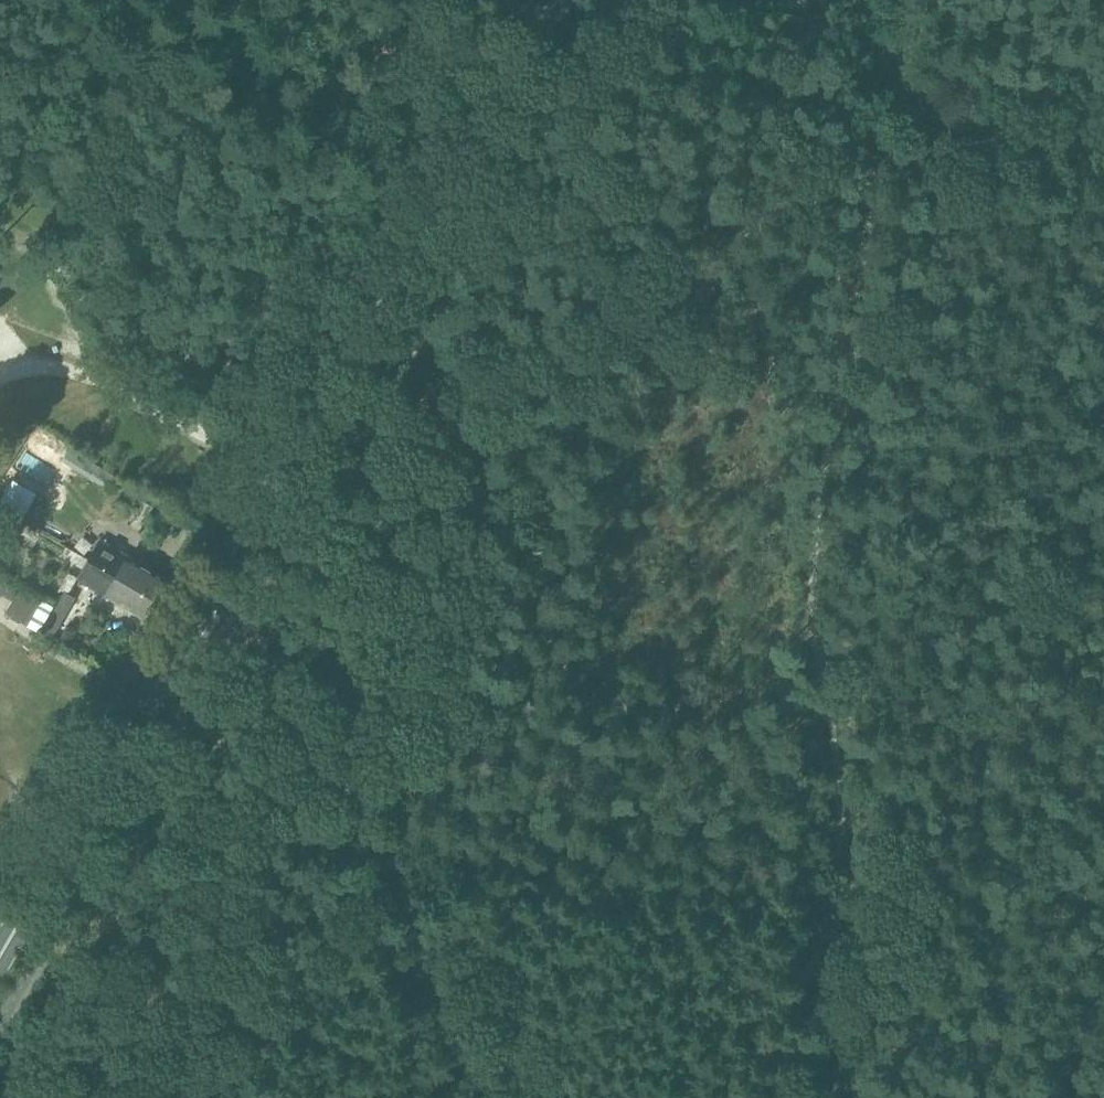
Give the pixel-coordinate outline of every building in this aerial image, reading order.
[(22,520),(36,494),(12,481),(4,496),(0,502),(0,508),(22,520)] [(170,514),(157,506),(148,522),(161,530),(170,514)] [(10,540),(22,520),(0,508),(0,534),(10,540)] [(89,557),(155,595),(167,576),(100,538),(89,557)] [(155,595),(89,557),(78,577),(79,578),(144,615),(155,595)] [(2,597),(10,582),(5,578),(0,576),(0,596),(2,597)] [(8,608),(6,613),(39,632),(41,629),(53,606),(20,588),(13,601),(8,608)] [(53,606),(41,629),(54,636),(76,597),(70,594),(65,591),(56,608),(53,606)] [(392,621),(387,614),(381,618),(386,626),(392,621)]
